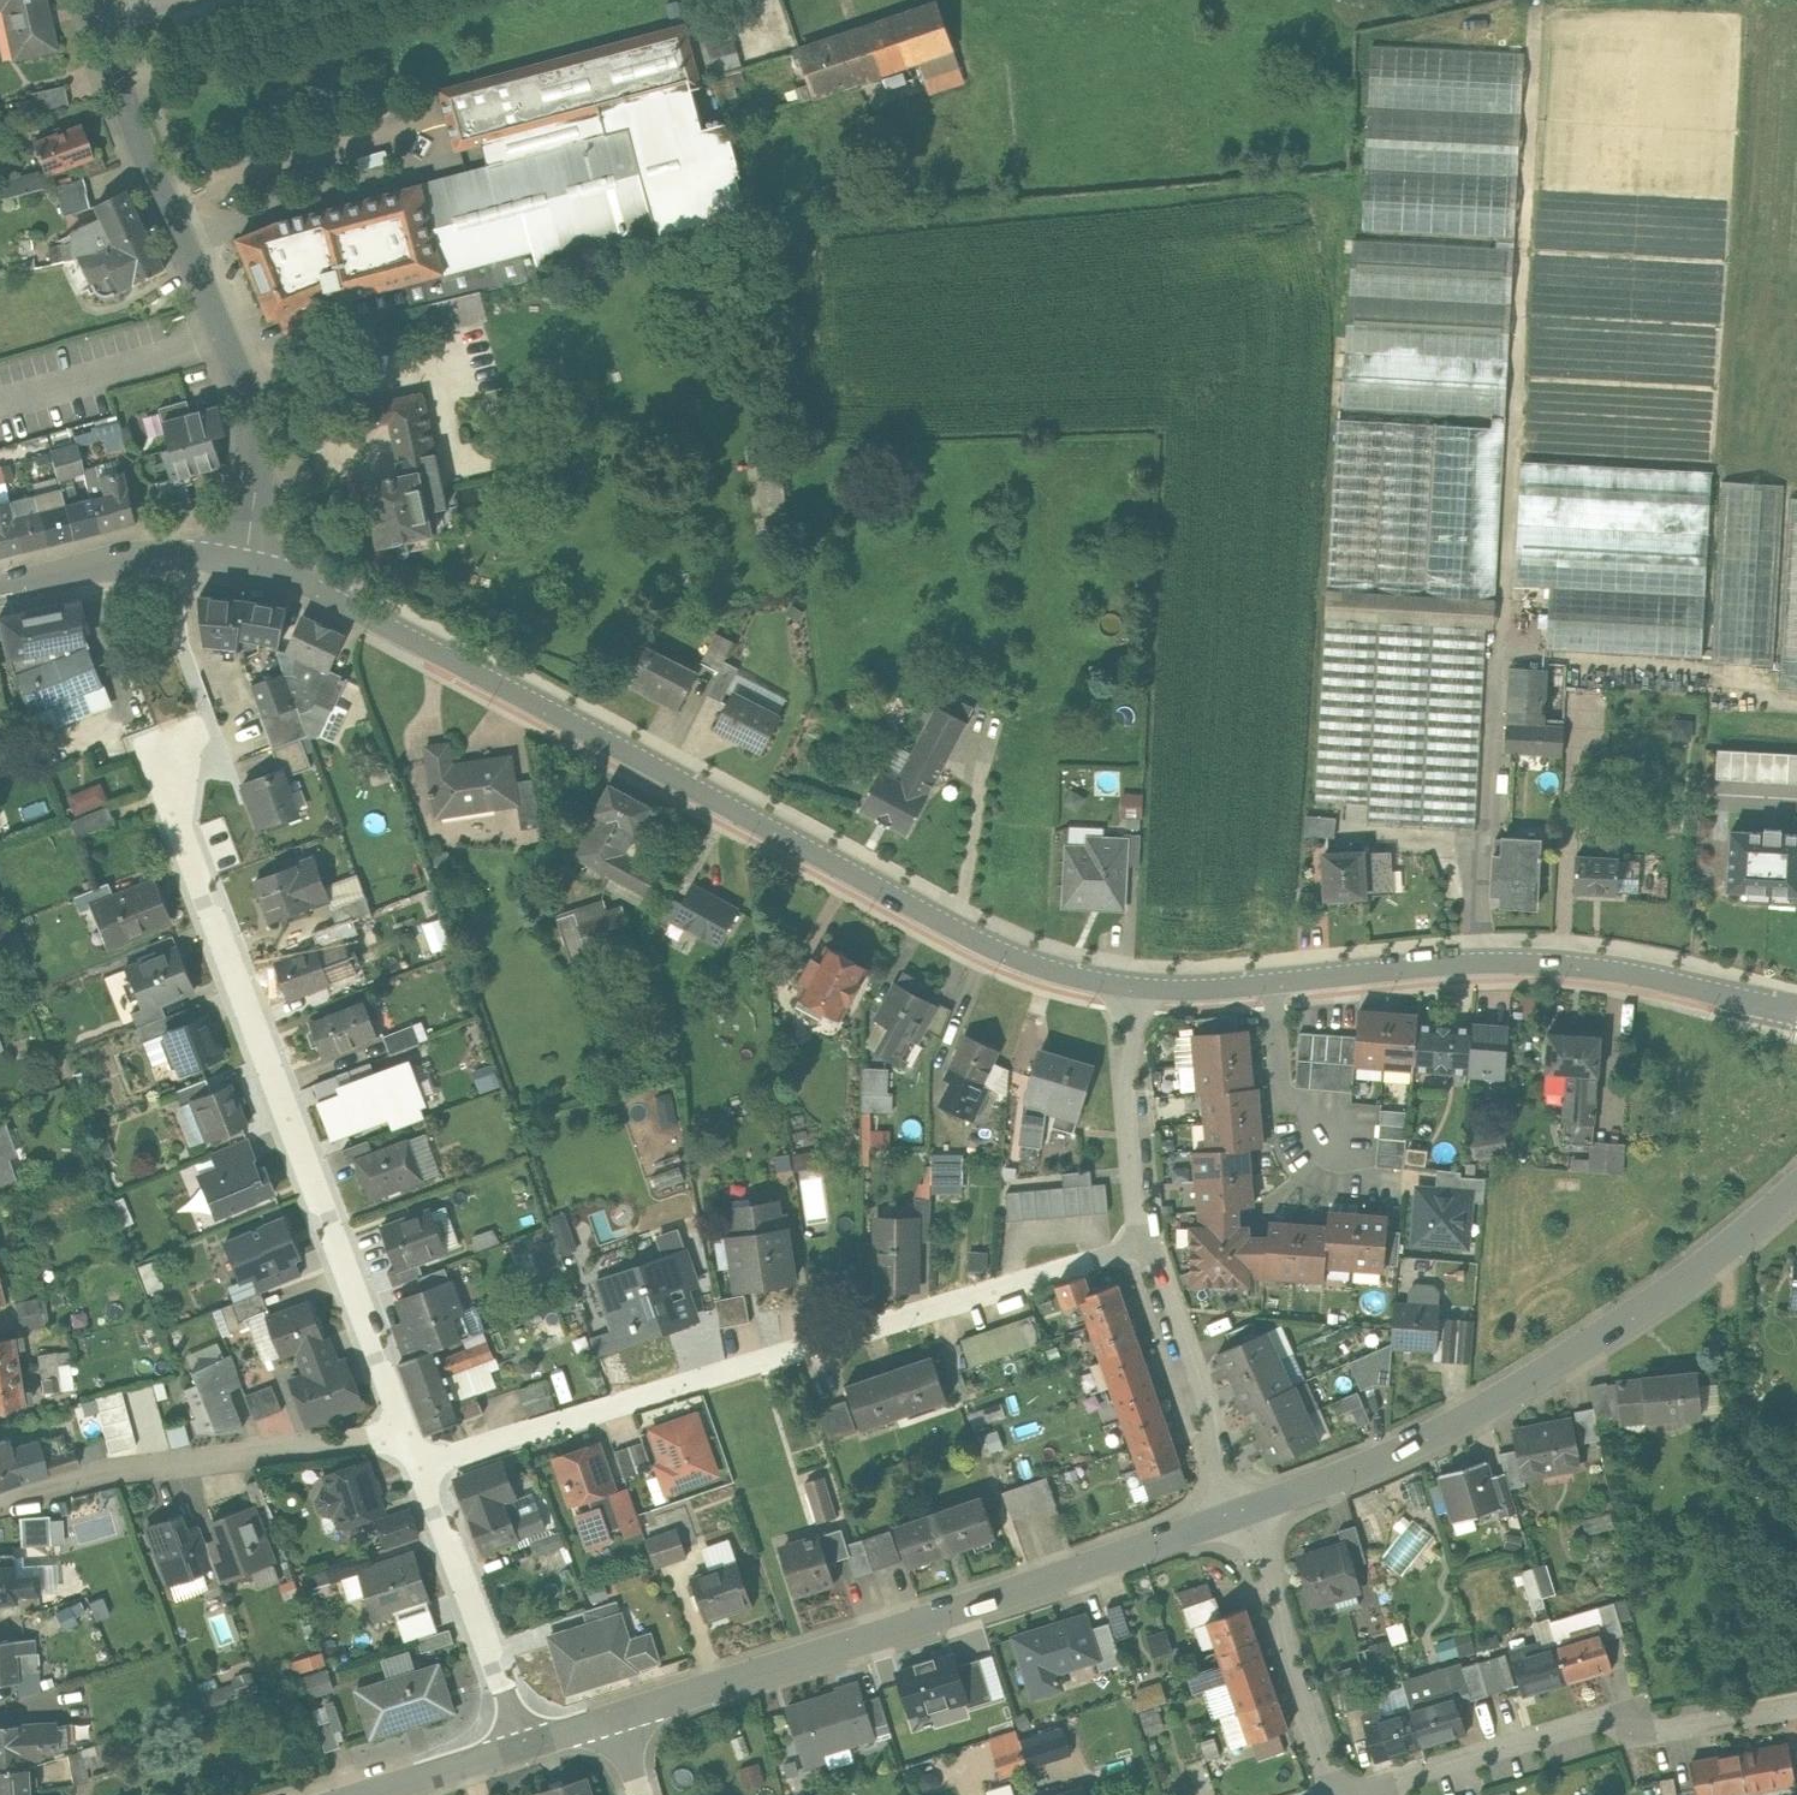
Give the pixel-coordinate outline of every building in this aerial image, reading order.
[(3,7),(14,58),(56,48),(45,0),(0,0),(0,8),(3,7)] [(813,87),(797,92),(800,100),(953,47),(937,2),(795,51),(799,62),(803,60),(813,87)] [(441,89),(457,148),(483,141),(598,110),(700,83),(684,24),(441,89)] [(731,25),(703,33),(707,46),(735,39),(731,25)] [(1368,823),(1477,829),(1488,627),(1495,627),(1525,51),(1372,44),(1362,228),(1497,236),(1497,245),(1354,237),(1342,407),(1492,415),(1492,426),(1337,417),(1315,800),(1349,801),(1369,803),(1368,823)] [(738,51),(710,59),(714,72),(742,64),(738,51)] [(66,85),(32,92),(35,110),(69,104),(66,85)] [(483,141),(488,165),(604,134),(598,110),(483,141)] [(80,124),(34,141),(45,173),(73,163),(92,156),(80,124)] [(726,125),(704,131),(718,183),(737,178),(741,177),(726,125)] [(654,217),(654,216),(636,151),(632,134),(630,127),(604,134),(488,165),(421,183),(421,184),(307,214),(279,222),(239,238),(271,318),(280,315),(289,338),(541,277),(540,272),(534,249),(654,217)] [(656,127),(632,134),(636,151),(660,144),(656,127)] [(704,131),(680,138),(680,139),(694,191),(719,185),(718,183),(704,131)] [(680,139),(660,145),(660,144),(636,151),(654,216),(654,217),(534,249),(540,272),(747,217),(737,178),(718,183),(719,185),(694,191),(680,139)] [(92,156),(73,163),(78,176),(105,167),(100,153),(92,156)] [(0,182),(0,189),(2,198),(42,188),(39,172),(0,182)] [(91,207),(83,177),(55,185),(63,214),(91,207)] [(127,189),(97,205),(106,223),(116,243),(146,228),(127,189)] [(106,223),(76,237),(80,257),(96,254),(116,243),(106,223)] [(116,243),(96,254),(80,257),(85,271),(77,274),(81,286),(90,282),(93,291),(97,294),(100,296),(104,297),(108,296),(166,268),(146,228),(116,243)] [(32,237),(19,239),(22,263),(35,260),(32,237)] [(544,302),(538,279),(407,310),(413,334),(544,302)] [(438,467),(423,393),(358,407),(362,426),(390,420),(402,475),(438,467)] [(188,399),(160,407),(164,421),(192,413),(188,399)] [(192,413),(164,421),(171,447),(164,449),(172,477),(172,479),(185,475),(222,464),(214,437),(228,433),(220,405),(192,413)] [(118,419),(91,427),(92,430),(74,435),(76,443),(76,444),(108,435),(111,449),(125,446),(118,419)] [(76,443),(51,450),(59,483),(85,477),(83,471),(76,444),(76,443)] [(1712,470),(1522,460),(1515,585),(1550,587),(1547,649),(1703,658),(1712,470)] [(125,470),(99,477),(96,467),(83,471),(85,477),(90,498),(98,531),(100,530),(100,531),(138,521),(125,470)] [(402,475),(366,482),(379,546),(433,535),(428,511),(447,507),(438,467),(402,475)] [(185,475),(172,479),(172,477),(157,482),(162,497),(165,496),(185,490),(189,489),(185,475)] [(1786,484),(1723,480),(1712,662),(1775,665),(1786,484)] [(5,481),(0,483),(0,503),(10,501),(5,481)] [(61,488),(35,495),(47,544),(73,538),(73,537),(65,504),(61,488)] [(185,490),(165,496),(170,513),(190,508),(185,490)] [(35,495),(10,501),(22,550),(47,544),(35,495)] [(1791,496),(1779,690),(1796,691),(1796,497),(1791,496)] [(90,498),(65,504),(73,537),(98,531),(90,498)] [(22,550),(10,501),(0,503),(0,556),(22,550)] [(245,599),(200,596),(206,644),(237,647),(239,636),(238,636),(245,599)] [(287,607),(245,599),(238,636),(239,636),(280,644),(287,607)] [(78,602),(39,610),(46,644),(43,645),(47,662),(89,646),(85,635),(78,602)] [(0,618),(0,620),(8,657),(15,674),(41,664),(47,662),(43,645),(46,644),(39,610),(0,618)] [(346,635),(303,614),(286,651),(294,655),(287,674),(289,680),(306,688),(305,689),(307,691),(335,704),(347,678),(330,670),(346,635)] [(717,632),(702,663),(720,671),(725,660),(735,641),(717,632)] [(89,646),(47,662),(47,663),(41,665),(56,703),(104,685),(89,646)] [(698,673),(647,647),(629,682),(680,708),(698,673)] [(280,651),(256,658),(266,690),(290,683),(289,680),(287,674),(280,651)] [(720,671),(708,694),(723,701),(740,667),(725,660),(720,671)] [(1568,663),(1549,662),(1548,668),(1546,724),(1565,726),(1568,663)] [(41,664),(15,674),(30,713),(56,703),(41,665),(41,664)] [(1548,668),(1510,666),(1507,722),(1546,724),(1548,668)] [(306,688),(289,680),(300,711),(301,713),(313,708),(307,691),(305,689),(306,688)] [(290,683),(266,690),(268,696),(259,699),(267,722),(300,711),(290,683)] [(104,685),(56,703),(63,721),(111,702),(104,685)] [(975,707),(945,691),(937,705),(968,721),(975,707)] [(781,716),(733,692),(716,726),(763,750),(781,716)] [(56,703),(30,713),(37,731),(63,721),(56,703)] [(937,705),(899,778),(929,793),(968,721),(937,705)] [(1694,720),(1675,718),(1672,739),(1691,741),(1694,720)] [(1546,724),(1507,722),(1505,752),(1563,755),(1565,726),(1546,724)] [(451,743),(427,746),(427,748),(428,748),(433,779),(431,779),(432,781),(434,791),(430,792),(430,796),(435,795),(438,816),(463,812),(462,807),(494,802),(495,807),(499,806),(518,803),(518,804),(519,803),(515,781),(511,756),(493,759),(494,761),(451,767),(447,745),(451,744),(451,743)] [(1718,749),(1716,776),(1796,781),(1796,753),(1718,749)] [(282,768),(244,782),(260,827),(299,813),(282,768)] [(899,778),(881,768),(859,809),(908,835),(930,794),(929,793),(899,778)] [(65,791),(71,808),(107,795),(101,778),(65,791)] [(534,778),(515,781),(519,803),(518,804),(522,829),(541,826),(534,778)] [(596,812),(573,855),(590,864),(612,876),(652,898),(665,874),(633,857),(644,837),(637,834),(652,806),(611,784),(595,812),(596,812)] [(1121,789),(1120,813),(1141,814),(1142,790),(1121,789)] [(1368,823),(1369,803),(1349,801),(1348,822),(1368,823)] [(110,805),(70,821),(76,838),(116,822),(110,805)] [(1336,817),(1307,815),(1306,834),(1335,836),(1336,817)] [(1621,823),(1598,822),(1597,855),(1576,854),(1575,892),(1617,894),(1618,891),(1639,892),(1640,860),(1619,859),(1621,823)] [(1731,829),(1727,890),(1796,894),(1796,833),(1731,829)] [(1142,833),(1126,833),(1125,839),(1127,839),(1126,864),(1140,865),(1142,833)] [(1540,840),(1496,837),(1493,893),(1502,893),(1501,904),(1537,906),(1538,880),(1543,880),(1545,858),(1543,858),(1543,855),(1539,855),(1540,840)] [(1103,848),(1068,847),(1066,904),(1123,907),(1126,864),(1127,839),(1125,839),(1103,838),(1103,848)] [(1392,850),(1362,851),(1365,895),(1394,893),(1392,850)] [(1362,851),(1324,854),(1326,897),(1329,897),(1330,901),(1344,901),(1344,896),(1365,895),(1362,851)] [(315,857),(256,879),(272,921),(328,900),(331,907),(366,894),(359,875),(357,876),(357,875),(326,887),(315,857)] [(612,876),(590,864),(586,874),(607,886),(612,876)] [(718,946),(740,906),(691,879),(669,918),(718,946)] [(115,897),(95,905),(95,906),(96,907),(98,907),(112,941),(109,942),(110,945),(169,921),(153,882),(115,897)] [(109,883),(76,896),(83,911),(95,906),(95,905),(115,897),(109,883)] [(366,894),(331,907),(337,923),(372,910),(366,894)] [(576,911),(576,910),(557,916),(573,967),(581,990),(599,984),(591,961),(599,958),(587,918),(607,912),(604,902),(576,911)] [(607,912),(587,918),(599,958),(635,947),(624,906),(607,912)] [(839,949),(834,949),(829,946),(821,961),(814,957),(802,980),(809,983),(802,996),(803,996),(798,1005),(821,1018),(826,1009),(841,1017),(868,968),(850,958),(847,954),(844,951),(839,949)] [(319,947),(278,962),(290,996),(331,981),(319,947)] [(179,948),(126,969),(141,1009),(142,1010),(160,1002),(195,989),(179,948)] [(932,1002),(898,983),(878,1019),(894,1028),(911,1037),(912,1038),(932,1002)] [(938,1005),(926,1028),(942,1037),(952,1009),(938,1001),(936,1004),(938,1005)] [(160,1002),(142,1010),(141,1009),(132,1012),(138,1027),(166,1016),(160,1002)] [(366,1003),(313,1022),(327,1057),(380,1038),(366,1003)] [(1389,1012),(1360,1009),(1357,1036),(1355,1063),(1385,1066),(1389,1012)] [(1418,1014),(1389,1012),(1385,1066),(1414,1068),(1418,1023),(1418,1014)] [(1237,1013),(1199,1018),(1200,1032),(1238,1029),(1237,1013)] [(171,1029),(164,1032),(165,1033),(180,1073),(222,1056),(206,1015),(171,1029)] [(166,1016),(138,1027),(144,1041),(165,1033),(164,1032),(171,1029),(166,1016)] [(1473,1027),(1418,1023),(1414,1068),(1469,1072),(1473,1027)] [(1507,1027),(1473,1024),(1469,1072),(1504,1075),(1507,1027)] [(414,1025),(386,1036),(392,1053),(421,1043),(414,1025)] [(911,1037),(894,1028),(881,1052),(898,1061),(911,1037)] [(1200,1032),(1194,1033),(1197,1063),(1250,1058),(1248,1028),(1238,1029),(1200,1032)] [(1315,1032),(1300,1031),(1298,1059),(1313,1060),(1315,1032)] [(1329,1033),(1315,1032),(1313,1060),(1327,1061),(1329,1033)] [(1602,1035),(1548,1032),(1546,1072),(1566,1073),(1599,1075),(1602,1035)] [(1001,1049),(966,1033),(949,1069),(950,1069),(983,1085),(984,1083),(989,1085),(1007,1094),(1008,1068),(995,1062),(1001,1049)] [(1343,1034),(1329,1033),(1327,1061),(1341,1062),(1343,1034)] [(1357,1036),(1343,1034),(1341,1062),(1355,1063),(1357,1036)] [(1094,1065),(1052,1053),(1051,1059),(1038,1056),(1026,1097),(1024,1104),(1019,1144),(1043,1147),(1047,1109),(1077,1118),(1073,1131),(1074,1132),(1094,1065)] [(371,1068),(369,1061),(310,1080),(329,1138),(389,1118),(391,1126),(428,1114),(408,1055),(371,1068)] [(1250,1058),(1197,1063),(1199,1093),(1204,1092),(1204,1091),(1253,1087),(1250,1058)] [(1313,1060),(1298,1059),(1296,1087),(1311,1088),(1313,1060)] [(1327,1061),(1313,1060),(1311,1088),(1325,1089),(1327,1061)] [(1341,1062),(1327,1061),(1325,1089),(1338,1090),(1341,1062)] [(1355,1063),(1341,1062),(1338,1090),(1353,1091),(1355,1063)] [(862,1064),(861,1109),(889,1109),(890,1064),(862,1064)] [(983,1085),(950,1069),(946,1077),(955,1082),(943,1105),(972,1119),(989,1085),(984,1083),(983,1085)] [(1599,1075),(1566,1073),(1563,1120),(1564,1121),(1596,1123),(1599,1075)] [(206,1078),(175,1091),(181,1105),(192,1100),(191,1099),(211,1091),(206,1078)] [(211,1091),(191,1099),(192,1100),(207,1140),(247,1125),(231,1084),(211,1091)] [(1253,1087),(1204,1091),(1204,1092),(1206,1120),(1260,1116),(1258,1086),(1253,1087)] [(1409,1111),(1382,1109),(1381,1124),(1408,1126),(1409,1111)] [(1260,1116),(1206,1120),(1209,1149),(1209,1150),(1249,1146),(1249,1147),(1263,1146),(1260,1116)] [(1596,1123),(1564,1121),(1564,1142),(1594,1145),(1595,1142),(1596,1123)] [(0,1124),(0,1150),(12,1146),(3,1122),(0,1124)] [(1408,1126),(1381,1124),(1380,1138),(1407,1140),(1408,1126)] [(1505,1127),(1472,1134),(1477,1159),(1510,1153),(1505,1127)] [(1407,1140),(1380,1138),(1378,1151),(1406,1154),(1407,1140)] [(368,1139),(343,1148),(348,1163),(357,1160),(357,1159),(373,1152),(368,1139)] [(373,1152),(357,1159),(357,1160),(371,1197),(423,1178),(408,1139),(373,1152)] [(248,1140),(213,1154),(222,1175),(202,1183),(215,1215),(275,1191),(266,1168),(258,1171),(254,1159),(256,1158),(248,1140)] [(1624,1144),(1595,1142),(1594,1145),(1593,1169),(1622,1170),(1624,1144)] [(1249,1146),(1209,1150),(1209,1149),(1195,1150),(1197,1180),(1251,1175),(1249,1147),(1249,1146)] [(962,1190),(962,1150),(931,1150),(931,1190),(962,1190)] [(1406,1154),(1378,1151),(1377,1166),(1405,1168),(1406,1154)] [(9,1181),(0,1156),(0,1184),(9,1181)] [(1091,1169),(1063,1172),(1064,1186),(1078,1185),(1092,1184),(1093,1184),(1091,1169)] [(1485,1202),(1486,1178),(1461,1177),(1461,1172),(1440,1170),(1438,1192),(1465,1194),(1465,1201),(1485,1202)] [(1251,1175),(1197,1180),(1200,1210),(1201,1209),(1239,1205),(1239,1206),(1254,1205),(1251,1175)] [(804,1177),(805,1211),(823,1211),(822,1176),(804,1177)] [(1093,1184),(1092,1184),(1095,1212),(1109,1211),(1106,1182),(1093,1184)] [(1092,1184),(1078,1185),(1080,1214),(1095,1212),(1092,1184)] [(1064,1186),(1066,1215),(1080,1214),(1078,1185),(1064,1186)] [(1064,1186),(1049,1188),(1052,1216),(1066,1215),(1064,1186)] [(1049,1188),(1035,1189),(1038,1218),(1052,1216),(1049,1188)] [(1035,1189),(1021,1190),(1023,1219),(1038,1218),(1035,1189)] [(1021,1190),(1007,1191),(1009,1220),(1023,1219),(1021,1190)] [(1438,1192),(1420,1190),(1417,1239),(1462,1242),(1465,1201),(1465,1194),(1438,1192)] [(931,1197),(916,1197),(916,1222),(916,1240),(931,1240),(931,1197)] [(778,1200),(731,1207),(735,1235),(730,1236),(738,1289),(795,1281),(787,1227),(783,1228),(778,1200)] [(1239,1205),(1201,1209),(1201,1226),(1192,1226),(1192,1273),(1196,1277),(1192,1283),(1197,1278),(1202,1283),(1249,1283),(1249,1274),(1266,1274),(1269,1236),(1249,1236),(1249,1232),(1242,1226),(1239,1226),(1239,1206),(1239,1205)] [(565,1208),(547,1214),(550,1225),(527,1232),(541,1271),(564,1263),(561,1253),(578,1247),(565,1208)] [(432,1209),(383,1227),(397,1268),(398,1269),(419,1261),(447,1251),(432,1209)] [(1359,1213),(1329,1211),(1328,1225),(1329,1225),(1326,1265),(1355,1267),(1359,1213)] [(1388,1216),(1359,1213),(1355,1267),(1384,1270),(1385,1264),(1387,1230),(1388,1216)] [(274,1222),(225,1242),(235,1270),(236,1269),(240,1279),(249,1275),(250,1276),(253,1274),(293,1258),(300,1255),(289,1228),(288,1228),(285,1219),(274,1223),(274,1222)] [(1300,1223),(1270,1221),(1269,1236),(1266,1274),(1266,1275),(1295,1277),(1300,1223)] [(916,1222),(879,1222),(878,1285),(916,1286),(916,1240),(916,1222)] [(1328,1225),(1300,1223),(1295,1277),(1325,1279),(1326,1265),(1329,1225),(1328,1225)] [(1401,1231),(1387,1230),(1385,1264),(1399,1265),(1401,1231)] [(687,1250),(659,1260),(670,1292),(685,1287),(699,1282),(687,1250)] [(293,1258),(253,1274),(260,1292),(300,1276),(293,1258)] [(659,1260),(596,1282),(607,1313),(610,1312),(615,1329),(592,1337),(597,1352),(696,1318),(685,1287),(670,1292),(659,1260)] [(419,1261),(398,1269),(397,1268),(389,1271),(394,1285),(419,1276),(424,1275),(419,1261)] [(424,1275),(419,1276),(424,1290),(451,1280),(446,1266),(424,1275)] [(424,1290),(399,1299),(410,1329),(399,1333),(408,1358),(409,1358),(436,1348),(437,1348),(471,1335),(451,1280),(424,1290)] [(1118,1282),(1080,1295),(1091,1327),(1129,1313),(1118,1282)] [(1408,1302),(1397,1302),(1397,1301),(1396,1301),(1393,1342),(1393,1347),(1394,1347),(1394,1346),(1435,1349),(1436,1349),(1439,1317),(1441,1292),(1434,1285),(1417,1284),(1409,1290),(1408,1302)] [(746,1293),(716,1299),(721,1326),(751,1321),(746,1293)] [(44,1296),(16,1301),(18,1315),(47,1310),(44,1296)] [(232,1303),(220,1308),(230,1333),(247,1326),(244,1319),(238,1322),(232,1303)] [(314,1310),(296,1317),(292,1309),(268,1318),(282,1355),(300,1348),(325,1339),(314,1310)] [(47,1310),(18,1315),(21,1329),(49,1324),(47,1310)] [(1129,1313),(1091,1327),(1101,1356),(1140,1343),(1129,1313)] [(1035,1314),(963,1339),(972,1366),(1045,1342),(1035,1314)] [(1475,1319),(1439,1317),(1436,1349),(1435,1349),(1434,1360),(1472,1362),(1475,1319)] [(1253,1320),(1227,1332),(1233,1345),(1259,1334),(1253,1320)] [(1233,1345),(1219,1352),(1225,1367),(1229,1366),(1235,1379),(1279,1359),(1267,1330),(1259,1334),(1233,1345)] [(24,1348),(23,1335),(13,1336),(14,1349),(24,1348)] [(0,1338),(0,1373),(18,1370),(14,1349),(13,1336),(0,1338)] [(325,1339),(300,1348),(305,1362),(332,1351),(327,1338),(325,1339)] [(217,1340),(185,1351),(189,1363),(222,1352),(217,1340)] [(1393,1342),(1371,1352),(1375,1383),(1390,1384),(1391,1370),(1393,1347),(1393,1342)] [(1140,1343),(1101,1356),(1111,1386),(1150,1373),(1140,1343)] [(446,1361),(457,1396),(496,1382),(490,1366),(498,1364),(491,1345),(446,1361)] [(72,1386),(68,1347),(37,1350),(41,1389),(72,1386)] [(414,1397),(450,1383),(437,1348),(436,1348),(409,1358),(408,1358),(400,1361),(414,1397)] [(332,1351),(305,1362),(310,1375),(337,1365),(332,1351)] [(1371,1352),(1350,1361),(1362,1389),(1375,1383),(1371,1352)] [(230,1354),(216,1360),(229,1390),(242,1384),(230,1354)] [(933,1355),(846,1384),(862,1429),(948,1399),(933,1355)] [(1279,1359),(1235,1379),(1240,1392),(1237,1393),(1244,1408),(1247,1407),(1246,1406),(1292,1387),(1292,1386),(1279,1359)] [(216,1360),(190,1371),(195,1383),(184,1388),(195,1417),(192,1419),(197,1432),(244,1426),(229,1390),(216,1360)] [(310,1375),(294,1381),(309,1422),(311,1421),(359,1403),(360,1403),(361,1402),(346,1362),(337,1365),(310,1375)] [(0,1373),(0,1407),(23,1404),(21,1392),(18,1370),(0,1373)] [(1150,1373),(1111,1386),(1122,1416),(1160,1403),(1150,1373)] [(1698,1373),(1644,1378),(1644,1379),(1619,1381),(1623,1421),(1702,1413),(1698,1373)] [(548,1379),(521,1388),(529,1415),(556,1407),(548,1379)] [(1607,1381),(1591,1385),(1595,1407),(1598,1420),(1614,1417),(1607,1381)] [(153,1383),(88,1401),(100,1446),(164,1428),(153,1383)] [(450,1383),(414,1397),(428,1433),(484,1412),(477,1394),(457,1402),(450,1383)] [(273,1384),(246,1394),(256,1420),(283,1410),(273,1384)] [(1292,1387),(1246,1406),(1247,1407),(1253,1421),(1256,1420),(1262,1433),(1307,1413),(1294,1384),(1292,1386),(1292,1387)] [(31,1390),(21,1392),(23,1404),(33,1403),(31,1390)] [(1358,1391),(1332,1402),(1338,1415),(1352,1409),(1364,1404),(1358,1391)] [(847,1399),(818,1408),(829,1440),(858,1430),(847,1399)] [(1160,1403),(1122,1416),(1132,1446),(1171,1433),(1160,1403)] [(1364,1404),(1352,1409),(1360,1426),(1371,1421),(1364,1404)] [(1595,1407),(1576,1411),(1582,1442),(1601,1438),(1598,1420),(1595,1407)] [(1307,1413),(1262,1433),(1268,1446),(1264,1447),(1271,1463),(1320,1442),(1307,1413)] [(697,1414),(654,1429),(666,1464),(661,1472),(665,1482),(675,1487),(717,1472),(697,1414)] [(1572,1420),(1515,1431),(1518,1449),(1523,1475),(1525,1475),(1580,1465),(1572,1420)] [(168,1442),(187,1440),(184,1422),(166,1424),(168,1442)] [(1171,1433),(1132,1446),(1143,1477),(1181,1464),(1182,1464),(1171,1433)] [(0,1441),(0,1487),(16,1482),(7,1448),(5,1440),(0,1441)] [(37,1440),(7,1448),(16,1482),(47,1474),(37,1440)] [(643,1441),(616,1450),(625,1477),(653,1468),(643,1441)] [(598,1445),(558,1459),(573,1502),(589,1496),(605,1491),(612,1488),(598,1445)] [(1523,1475),(1518,1449),(1500,1452),(1506,1471),(1510,1487),(1526,1484),(1525,1475),(1523,1475)] [(1487,1459),(1440,1473),(1452,1516),(1469,1511),(1471,1517),(1500,1509),(1501,1508),(1492,1475),(1487,1459)] [(368,1461),(326,1474),(331,1489),(323,1492),(319,1500),(322,1509),(331,1513),(338,1511),(343,1526),(345,1525),(346,1527),(353,1531),(361,1528),(365,1521),(364,1519),(384,1512),(368,1461)] [(1181,1464),(1143,1477),(1150,1497),(1188,1484),(1181,1464)] [(502,1465),(459,1481),(472,1514),(469,1516),(483,1553),(520,1539),(519,1538),(546,1527),(533,1492),(515,1499),(510,1487),(513,1480),(510,1471),(503,1469),(502,1465)] [(1506,1471),(1492,1475),(1501,1508),(1500,1509),(1503,1517),(1518,1513),(1510,1487),(1506,1471)] [(824,1476),(806,1481),(819,1522),(836,1517),(824,1476)] [(1047,1476),(1003,1491),(1013,1518),(1056,1503),(1047,1476)] [(259,1479),(247,1483),(256,1506),(268,1501),(259,1479)] [(629,1487),(613,1493),(624,1525),(627,1534),(643,1528),(629,1487)] [(605,1491),(589,1496),(593,1510),(578,1516),(589,1547),(611,1539),(609,1531),(624,1525),(614,1495),(607,1498),(605,1491)] [(982,1494),(894,1525),(909,1567),(996,1536),(982,1494)] [(253,1505),(213,1520),(225,1553),(234,1576),(274,1561),(253,1505)] [(686,1505),(671,1510),(671,1511),(672,1511),(674,1518),(650,1526),(653,1537),(679,1529),(683,1542),(697,1537),(686,1505)] [(410,1509),(378,1519),(387,1546),(419,1535),(410,1509)] [(179,1515),(147,1526),(168,1583),(200,1571),(185,1530),(179,1515)] [(50,1516),(20,1518),(22,1545),(52,1543),(50,1516)] [(1383,1558),(1404,1572),(1432,1530),(1412,1516),(1383,1558)] [(1356,1524),(1339,1529),(1344,1544),(1345,1544),(1351,1566),(1367,1561),(1356,1524)] [(199,1525),(185,1530),(200,1571),(215,1565),(212,1558),(199,1525)] [(843,1528),(821,1535),(820,1534),(799,1540),(801,1545),(781,1551),(795,1594),(835,1582),(829,1561),(850,1555),(851,1555),(847,1544),(843,1528)] [(653,1537),(648,1539),(647,1539),(656,1566),(688,1555),(683,1542),(679,1529),(653,1537)] [(891,1529),(863,1538),(874,1570),(902,1560),(891,1529)] [(561,1531),(531,1542),(536,1557),(562,1546),(567,1544),(561,1531)] [(863,1538),(847,1544),(851,1555),(850,1555),(856,1575),(874,1570),(863,1538)] [(572,1559),(567,1544),(562,1546),(567,1561),(572,1559)] [(1344,1544),(1301,1557),(1315,1602),(1320,1605),(1331,1601),(1338,1610),(1360,1603),(1356,1589),(1358,1588),(1351,1566),(1345,1544),(1344,1544)] [(369,1552),(328,1565),(333,1580),(361,1571),(361,1570),(373,1565),(369,1552)] [(373,1565),(361,1570),(361,1571),(376,1618),(429,1601),(413,1552),(373,1565)] [(0,1554),(0,1565),(13,1564),(13,1553),(0,1554)] [(225,1553),(212,1558),(215,1565),(221,1582),(234,1576),(225,1553)] [(737,1563),(694,1578),(694,1576),(692,1577),(708,1621),(709,1620),(708,1616),(727,1610),(728,1614),(730,1613),(729,1612),(751,1604),(752,1606),(753,1605),(738,1561),(736,1561),(737,1563)] [(16,1601),(13,1564),(0,1565),(0,1601),(16,1601)] [(1555,1593),(1547,1564),(1535,1568),(1543,1596),(1555,1593)] [(1535,1568),(1521,1572),(1533,1610),(1546,1606),(1543,1596),(1535,1568)] [(1215,1595),(1183,1607),(1191,1627),(1207,1621),(1207,1620),(1222,1614),(1215,1595)] [(1626,1599),(1615,1602),(1617,1607),(1628,1604),(1626,1599)] [(618,1600),(584,1610),(589,1624),(621,1614),(622,1615),(623,1615),(618,1600)] [(1121,1601),(1108,1605),(1118,1637),(1131,1633),(1121,1601)] [(1615,1602),(1599,1607),(1609,1639),(1625,1635),(1617,1607),(1615,1602)] [(1222,1614),(1207,1620),(1207,1621),(1218,1650),(1257,1637),(1246,1606),(1222,1614)] [(1088,1610),(1010,1634),(1031,1700),(1067,1689),(1061,1672),(1099,1661),(1104,1660),(1093,1626),(1088,1610)] [(589,1624),(588,1624),(590,1631),(553,1643),(568,1691),(604,1680),(639,1669),(638,1667),(638,1668),(638,1667),(659,1660),(651,1634),(631,1640),(623,1615),(622,1615),(621,1614),(589,1624)] [(1110,1621),(1093,1626),(1104,1660),(1099,1661),(1102,1669),(1122,1663),(1110,1621)] [(1599,1624),(1571,1633),(1573,1641),(1558,1645),(1568,1681),(1612,1668),(1599,1624)] [(450,1628),(418,1638),(423,1652),(455,1641),(450,1628)] [(1435,1642),(1438,1656),(1454,1653),(1456,1660),(1503,1652),(1499,1630),(1435,1642)] [(1257,1637),(1218,1650),(1222,1663),(1188,1675),(1194,1692),(1228,1680),(1267,1667),(1257,1637)] [(34,1638),(15,1639),(16,1654),(35,1653),(34,1638)] [(0,1640),(0,1683),(18,1682),(17,1672),(16,1662),(16,1654),(15,1639),(0,1640)] [(1558,1645),(1530,1653),(1528,1645),(1511,1650),(1524,1694),(1568,1681),(1558,1645)] [(322,1649),(295,1657),(299,1670),(326,1662),(322,1649)] [(894,1670),(908,1717),(968,1700),(957,1665),(954,1653),(894,1670)] [(1508,1688),(1498,1656),(1480,1661),(1489,1693),(1508,1688)] [(979,1659),(957,1665),(968,1700),(970,1706),(992,1699),(979,1659)] [(39,1661),(16,1662),(17,1672),(40,1671),(39,1661)] [(1480,1661),(1462,1666),(1472,1698),(1489,1693),(1480,1661)] [(326,1664),(302,1672),(309,1695),(334,1687),(326,1664)] [(1351,1666),(1334,1671),(1345,1710),(1363,1706),(1351,1666)] [(1267,1667),(1228,1680),(1239,1710),(1278,1697),(1267,1667)] [(442,1670),(394,1685),(392,1678),(357,1689),(370,1730),(405,1719),(404,1714),(417,1710),(421,1721),(455,1711),(442,1670)] [(838,1696),(812,1704),(810,1700),(788,1707),(805,1760),(825,1754),(823,1747),(849,1739),(850,1744),(876,1736),(859,1681),(836,1688),(838,1696)] [(1453,1688),(1436,1693),(1439,1701),(1411,1709),(1422,1745),(1466,1732),(1453,1688)] [(1278,1697),(1239,1710),(1249,1741),(1288,1728),(1278,1697)] [(324,1748),(347,1741),(334,1699),(312,1706),(324,1748)] [(1411,1709),(1384,1717),(1382,1708),(1364,1714),(1377,1759),(1422,1746),(1422,1745),(1411,1709)] [(56,1721),(21,1724),(22,1746),(57,1744),(56,1721)] [(0,1725),(0,1769),(24,1767),(22,1746),(21,1724),(0,1725)] [(1063,1725),(1020,1739),(1022,1746),(1029,1767),(1072,1753),(1063,1725)] [(1017,1730),(989,1739),(994,1755),(1022,1746),(1020,1739),(1017,1730)] [(1216,1736),(1202,1741),(1212,1772),(1237,1765),(1233,1751),(1222,1755),(1216,1736)] [(1788,1744),(1740,1753),(1747,1790),(1795,1781),(1788,1744)] [(1022,1746),(994,1755),(1001,1776),(1029,1767),(1022,1746)] [(1692,1762),(1698,1794),(1722,1794),(1747,1790),(1740,1753),(1692,1762)] [(744,1786),(764,1780),(759,1760),(739,1765),(744,1786)] [(0,1769),(0,1791),(25,1790),(24,1767),(0,1769)] [(562,1783),(540,1791),(541,1794),(592,1794),(586,1776),(562,1783)] [(1660,1778),(1663,1794),(1677,1794),(1674,1776),(1660,1778)] [(1013,1785),(1009,1783),(989,1789),(987,1793),(988,1794),(1016,1794),(1013,1785)] [(1058,1794),(1056,1787),(1037,1793),(1037,1794),(1085,1794),(1083,1787),(1058,1794)]
